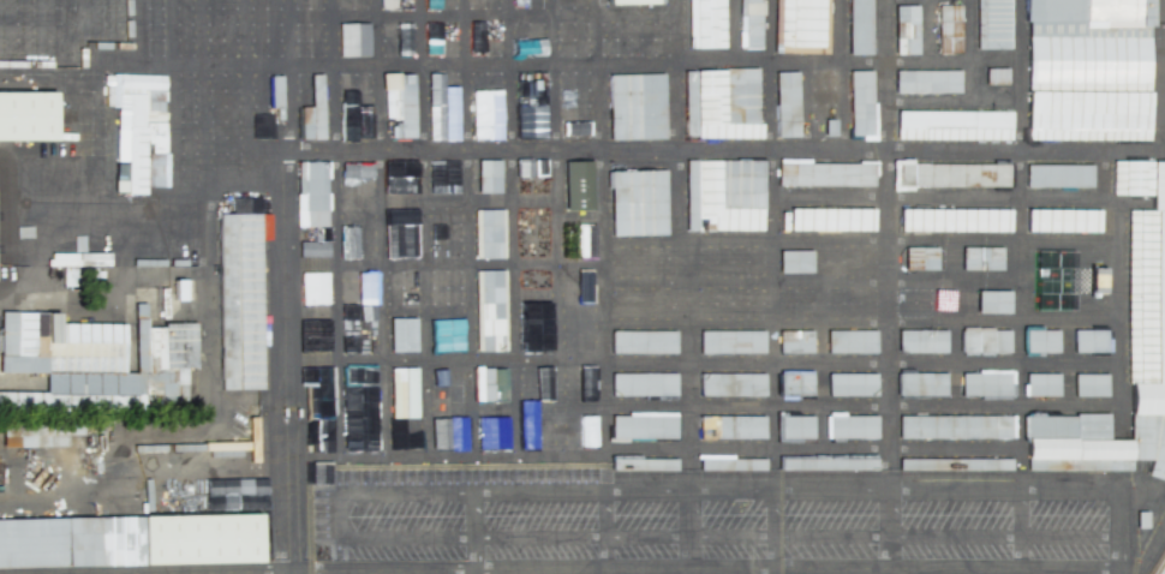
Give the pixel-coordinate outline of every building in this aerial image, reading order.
[(381,8),(396,8),(396,0),(381,0),(381,8)] [(689,48),(689,0),(725,0),(727,48),(689,48)] [(762,47),(761,0),(740,0),(740,15),(744,15),(744,47),(762,47)] [(828,54),(829,0),(775,0),(774,53),(828,54)] [(852,55),(852,0),(874,0),(874,55),(852,55)] [(985,47),(985,0),(1013,0),(1012,47),(985,47)] [(1026,140),(1026,0),(1150,0),(1149,142),(1026,140)] [(942,5),(964,6),(964,54),(940,54),(942,5)] [(898,6),(922,7),(922,54),(898,54),(898,6)] [(369,23),(339,24),(340,57),(370,56),(369,23)] [(426,54),(440,54),(441,23),(426,23),(426,54)] [(990,54),(1012,54),(1012,86),(988,86),(990,54)] [(689,71),(765,72),(764,139),(688,139),(689,71)] [(816,72),(840,72),(840,140),(814,140),(816,72)] [(855,138),(854,72),(877,72),(879,137),(855,138)] [(898,95),(900,72),(963,72),(963,95),(898,95)] [(429,140),(459,140),(458,87),(444,87),(443,73),(427,73),(429,140)] [(779,73),(802,73),(802,138),(779,138),(779,73)] [(116,107),(115,193),(144,194),(144,186),(164,187),(166,75),(112,74),(111,84),(105,84),(105,106),(116,107)] [(414,74),(383,74),(384,121),(390,121),(390,138),(415,138),(414,74)] [(611,74),(668,74),(667,139),(611,139),(611,74)] [(300,139),(323,139),(322,75),(294,75),(295,107),(300,107),(300,139)] [(268,108),(285,108),(285,76),(268,76),(268,108)] [(502,139),(501,90),(472,91),(472,139),(502,139)] [(61,142),(0,141),(0,93),(61,94),(61,142)] [(517,138),(545,137),(545,105),(517,106),(517,138)] [(898,113),(1012,113),(1012,142),(898,140),(898,113)] [(547,168),(532,168),(532,160),(518,160),(518,176),(547,175),(547,168)] [(1113,195),(1153,196),(1153,161),(1113,160),(1113,195)] [(385,193),(416,192),(416,161),(385,161),(385,193)] [(456,161),(430,162),(430,186),(441,186),(441,191),(457,191),(456,161)] [(503,161),(473,161),(475,259),(505,258),(503,161)] [(565,211),(593,211),(592,161),(564,162),(565,211)] [(688,161),(765,161),(764,234),(687,233),(688,161)] [(327,162),(297,162),(297,227),(327,226),(327,162)] [(342,177),(373,177),(373,163),(342,162),(342,177)] [(878,165),(878,187),(782,187),(782,165),(878,165)] [(900,165),(1010,166),(1010,189),(898,187),(900,165)] [(1030,166),(1095,167),(1095,189),(1030,187),(1030,166)] [(615,172),(669,173),(669,237),(614,237),(615,172)] [(779,208),(874,209),(874,232),(779,231),(779,208)] [(384,210),(386,258),(418,257),(416,209),(384,210)] [(901,209),(1012,209),(1012,233),(901,232),(901,209)] [(1129,383),(1157,383),(1157,210),(1129,210),(1129,383)] [(221,389),(258,388),(262,388),(259,213),(219,214),(221,389)] [(1103,234),(1028,234),(1029,213),(1101,213),(1103,234)] [(576,259),(594,260),(596,225),(577,225),(576,259)] [(341,259),(358,259),(358,227),(341,227),(341,259)] [(327,242),(299,242),(299,257),(327,257),(327,242)] [(937,270),(937,248),(906,248),(906,270),(937,270)] [(1003,248),(963,248),(963,270),(1003,270),(1003,248)] [(875,277),(876,251),(868,250),(866,276),(875,277)] [(780,273),(812,272),(812,251),(780,251),(780,273)] [(1074,294),(1074,268),(1036,268),(1036,294),(1074,294)] [(1091,293),(1106,294),(1107,268),(1092,268),(1091,293)] [(478,352),(505,351),(504,271),(476,271),(478,352)] [(593,302),(592,271),(571,272),(571,288),(578,288),(579,302),(593,302)] [(328,304),(328,273),(301,273),(302,304),(328,304)] [(189,299),(189,280),(174,280),(174,299),(189,299)] [(954,290),(935,290),(934,309),(953,310),(954,290)] [(1011,313),(1012,292),(979,292),(979,313),(1011,313)] [(716,318),(715,302),(697,302),(697,319),(716,318)] [(175,368),(196,368),(196,325),(145,325),(145,304),(135,304),(135,373),(124,373),(124,324),(58,324),(58,313),(14,313),(14,319),(0,319),(0,374),(45,374),(45,392),(0,391),(0,408),(145,409),(145,401),(174,401),(175,368)] [(391,352),(416,352),(416,318),(390,319),(391,352)] [(357,353),(358,323),(343,322),(342,352),(357,353)] [(613,329),(679,329),(679,352),(613,351),(613,329)] [(704,333),(769,334),(769,355),(704,354),(704,333)] [(783,333),(879,334),(879,355),(783,354),(783,333)] [(902,333),(1015,333),(1015,353),(902,353),(902,333)] [(1030,333),(1111,333),(1111,355),(1030,354),(1030,333)] [(462,365),(448,365),(449,402),(463,402),(462,365)] [(581,400),(596,400),(595,366),(581,366),(581,400)] [(331,367),(300,368),(300,386),(310,386),(311,420),(332,419),(331,367)] [(376,367),(343,368),(345,451),(378,450),(376,367)] [(553,367),(538,367),(538,399),(553,399),(553,367)] [(416,368),(391,368),(392,418),(417,418),(416,368)] [(479,449),(509,449),(509,433),(495,434),(495,426),(508,425),(507,369),(493,369),(494,418),(478,419),(479,449)] [(613,371),(680,371),(679,394),(613,394),(613,371)] [(1030,375),(1112,376),(1112,397),(1030,397),(1030,375)] [(703,376),(770,376),(769,399),(703,397),(703,376)] [(784,376),(880,376),(880,397),(783,396),(784,376)] [(902,376),(1015,376),(1015,396),(902,396),(902,376)] [(552,450),(552,430),(537,430),(538,400),(520,400),(520,449),(552,450)] [(613,413),(680,413),(679,436),(613,436),(613,413)] [(1075,413),(1109,413),(1109,441),(1075,441),(1075,438),(1075,415),(1075,413)] [(1131,413),(1130,458),(1130,459),(1152,459),(1147,474),(1164,480),(1164,414),(1131,413)] [(1075,415),(1027,415),(1027,438),(1075,438),(1075,415)] [(597,416),(566,416),(566,448),(597,448),(597,416)] [(206,443),(206,456),(249,455),(249,462),(257,462),(257,417),(249,417),(249,442),(206,443)] [(902,417),(1015,418),(1015,438),(901,437),(902,417)] [(703,418),(770,419),(769,441),(703,441),(703,418)] [(783,418),(880,419),(879,440),(783,440),(783,418)] [(433,449),(449,449),(449,419),(432,419),(433,449)] [(333,422),(314,421),(313,451),(332,451),(333,422)] [(34,447),(34,425),(2,425),(2,447),(34,447)] [(392,432),(391,448),(420,449),(420,432),(392,432)] [(97,465),(98,449),(84,449),(84,464),(97,465)] [(1027,470),(1130,468),(1130,459),(1130,458),(1027,458),(1027,470)] [(613,459),(677,459),(676,468),(676,470),(613,470),(613,465),(613,462),(613,459)] [(700,459),(764,459),(764,467),(764,470),(700,470),(700,468),(700,459)] [(781,459),(877,459),(877,470),(781,470),(781,467),(781,459)] [(900,459),(1011,459),(1011,470),(900,470),(900,459)] [(331,483),(309,483),(306,483),(306,480),(305,460),(331,460),(331,464),(331,466),(331,483)] [(266,494),(206,495),(206,511),(267,509),(266,494)] [(142,516),(259,514),(261,562),(143,564),(142,516)] [(142,516),(98,518),(98,524),(100,556),(100,566),(143,564),(142,516)] [(68,566),(0,567),(0,519),(67,518),(68,554),(68,564),(68,566)]
